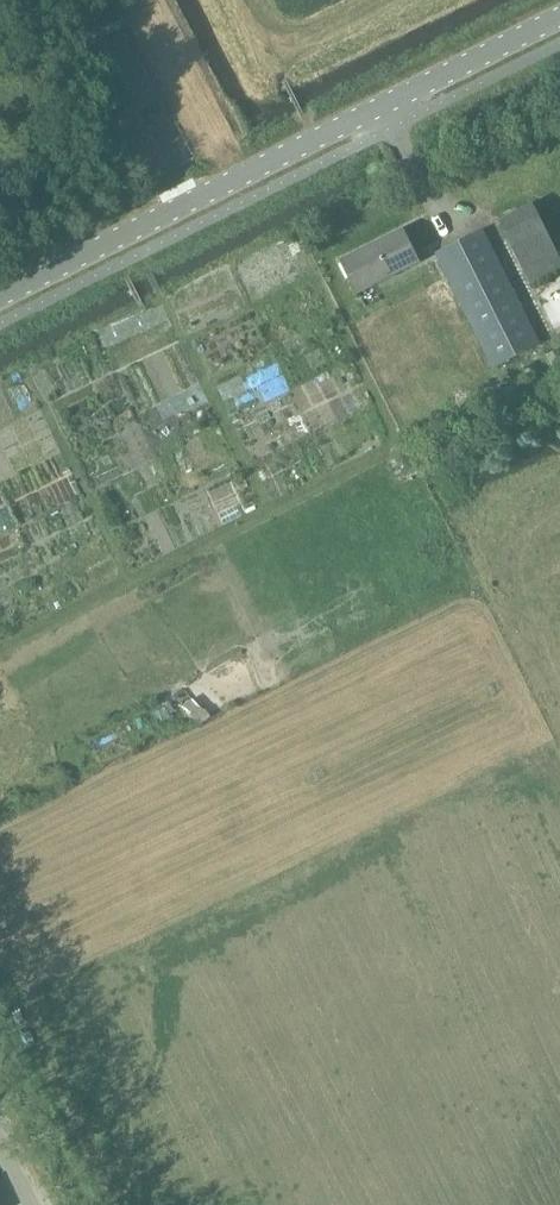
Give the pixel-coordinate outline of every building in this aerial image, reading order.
[(539,214),(505,230),(521,265),(555,249),(539,214)] [(339,260),(355,292),(418,260),(402,228),(339,260)] [(482,229),(435,253),(492,368),(539,345),(482,229)] [(546,356),(557,378),(559,377),(559,350),(554,353),(546,356)] [(405,456),(398,460),(406,476),(413,472),(405,456)]
